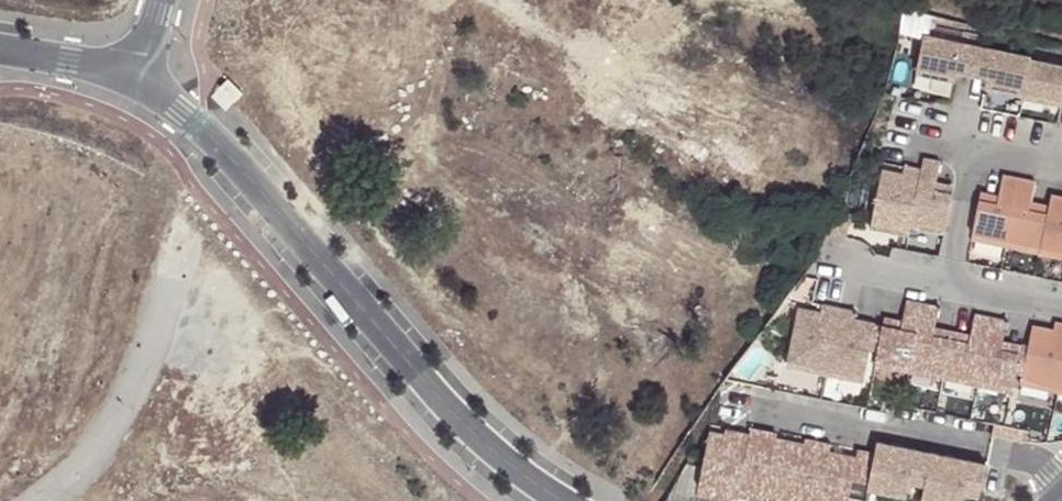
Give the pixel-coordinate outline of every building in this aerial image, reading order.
[(977,50),(924,39),(918,66),(934,69),(932,75),(956,80),(958,70),(973,73),(977,50)] [(1031,61),(977,50),(973,73),(988,76),(986,86),(1009,91),(1010,84),(1026,87),(1030,64),(1031,61)] [(1030,64),(1026,87),(1024,94),(1024,97),(1039,100),(1038,106),(1061,111),(1061,105),(1061,70),(1030,64)] [(934,69),(918,66),(917,72),(932,75),(934,69)] [(1010,84),(1009,91),(1024,94),(1026,87),(1010,84)] [(1039,100),(1024,97),(1022,103),(1038,106),(1039,100)] [(924,158),(922,170),(911,228),(945,235),(953,194),(935,190),(937,183),(941,162),(924,158)] [(882,170),(870,230),(894,235),(895,228),(910,231),(911,228),(922,170),(906,167),(904,175),(882,170)] [(1004,175),(1000,195),(998,203),(980,199),(972,240),(1006,247),(1020,178),(1004,175)] [(1036,181),(1020,178),(1006,247),(1040,254),(1048,213),(1031,209),(1032,202),(1036,181)] [(955,186),(937,183),(935,190),(953,194),(955,186)] [(982,192),(980,199),(998,203),(1000,195),(982,192)] [(1048,213),(1040,254),(1061,258),(1061,204),(1051,201),(1050,205),(1048,213)] [(1050,205),(1032,202),(1031,209),(1048,213),(1050,205)] [(895,228),(894,235),(909,237),(910,231),(895,228)] [(923,303),(907,300),(903,321),(902,328),(884,325),(876,366),(910,373),(923,303)] [(952,338),(934,335),(936,328),(940,307),(923,303),(910,373),(943,380),(952,338)] [(800,308),(788,368),(811,372),(812,366),(827,369),(842,372),(841,378),(864,383),(876,324),(855,319),(856,311),(823,305),(821,312),(800,308)] [(952,338),(943,380),(977,387),(992,317),(975,314),(971,335),(970,342),(952,338)] [(885,317),(884,325),(902,328),(903,321),(885,317)] [(1008,321),(992,317),(977,387),(1011,393),(1020,352),(1002,349),(1003,341),(1008,321)] [(1044,390),(1046,384),(1060,387),(1061,378),(1061,323),(1056,322),(1054,330),(1033,326),(1021,386),(1044,390)] [(953,331),(936,328),(934,335),(952,338),(953,331)] [(953,331),(952,338),(970,342),(971,335),(953,331)] [(1021,345),(1003,341),(1002,349),(1020,352),(1021,345)] [(812,366),(811,372),(826,376),(841,378),(842,372),(827,369),(812,366)] [(1046,384),(1044,390),(1059,393),(1060,387),(1046,384)] [(696,492),(705,494),(707,485),(722,488),(724,482),(739,485),(737,494),(769,500),(802,500),(803,498),(815,500),(847,500),(852,477),(868,480),(867,487),(905,494),(908,480),(923,483),(920,498),(937,500),(960,500),(962,491),(978,494),(985,462),(876,440),(874,451),(856,448),(855,455),(829,449),(830,442),(813,439),(812,444),(766,434),(767,429),(750,426),(749,432),(733,428),(732,433),(709,429),(696,492)] [(187,471),(176,500),(272,500),(187,471)] [(707,485),(705,494),(721,498),(722,491),(737,494),(739,485),(724,482),(722,488),(707,485)]
